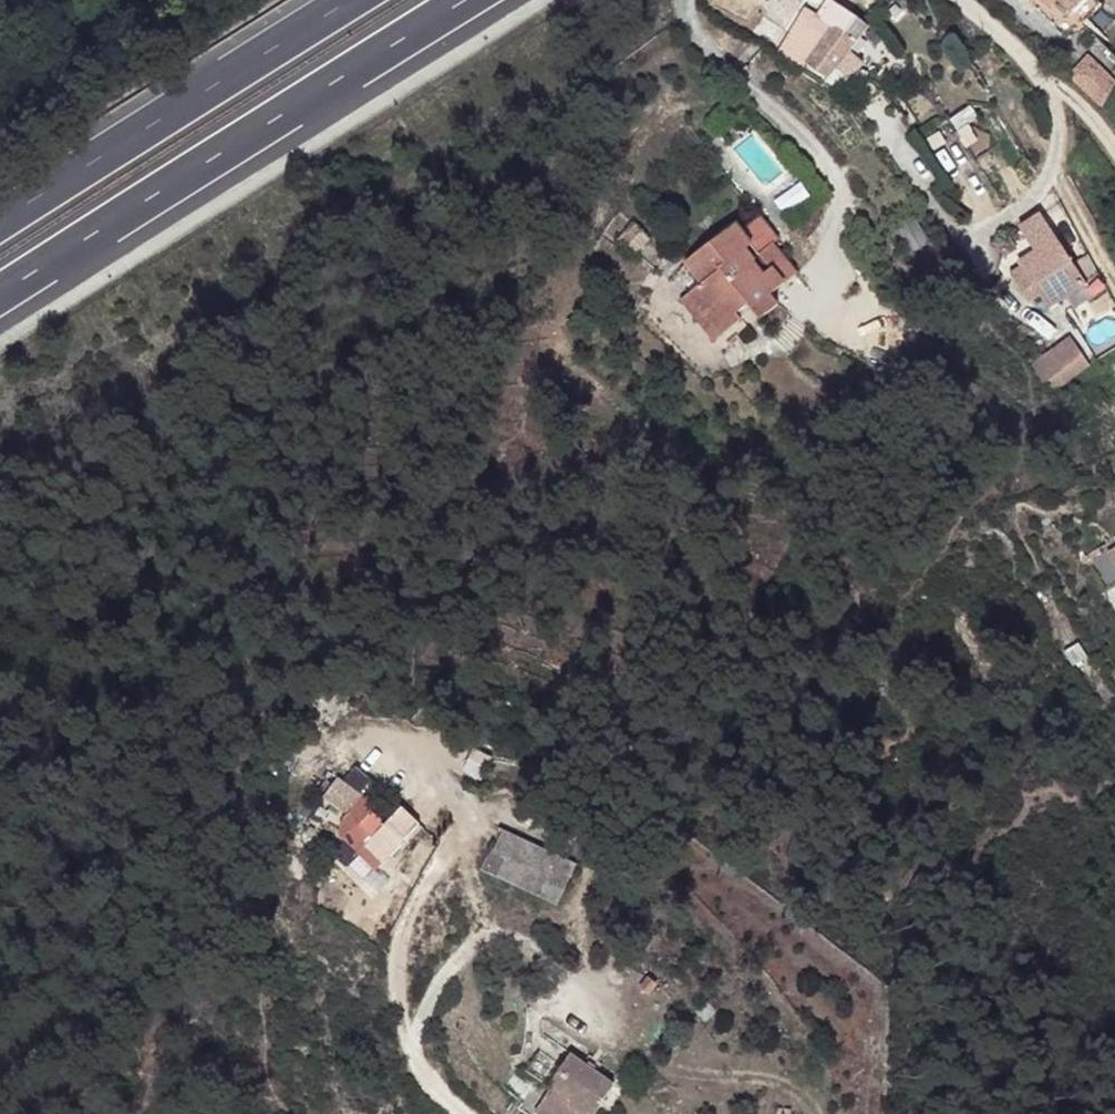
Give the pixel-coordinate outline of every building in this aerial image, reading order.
[(843,9),(831,0),(828,0),(819,14),(814,11),(808,22),(828,34),(835,24),(858,41),(868,27),(843,9)] [(1049,9),(1058,0),(1041,0),(1049,9)] [(1072,13),(1085,0),(1059,0),(1072,13)] [(849,52),(858,41),(835,24),(828,34),(811,61),(828,73),(833,66),(850,80),(864,63),(849,52)] [(1103,107),(1114,84),(1114,81),(1090,57),(1071,77),(1103,107)] [(779,239),(759,215),(741,229),(752,244),(747,247),(755,257),(773,244),(779,239)] [(1086,283),(1040,215),(1020,228),(1035,252),(1018,263),(1020,266),(1010,272),(1026,296),(1029,294),(1033,300),(1040,295),(1049,309),(1059,301),(1086,283)] [(634,255),(650,239),(635,223),(619,239),(634,255)] [(771,294),(797,273),(773,244),(755,257),(747,247),(752,244),(741,229),(736,223),(685,262),(702,284),(680,300),(714,342),(743,320),(737,313),(748,304),(760,320),(779,304),(771,294)] [(1018,249),(1010,237),(996,246),(1004,259),(1018,249)] [(1067,314),(1107,288),(1099,275),(1086,283),(1059,301),(1067,314)] [(1090,365),(1071,337),(1044,357),(1062,384),(1090,365)] [(1062,384),(1044,357),(1029,368),(1051,392),(1062,384)] [(350,858),(386,821),(374,811),(378,805),(362,794),(348,814),(347,814),(328,831),(327,846),(336,845),(350,858)] [(474,873),(557,899),(571,855),(488,829),(474,873)] [(614,1085),(571,1054),(549,1088),(551,1088),(590,1113),(596,1113),(614,1085)] [(551,1088),(536,1110),(542,1113),(590,1113),(551,1088)]
